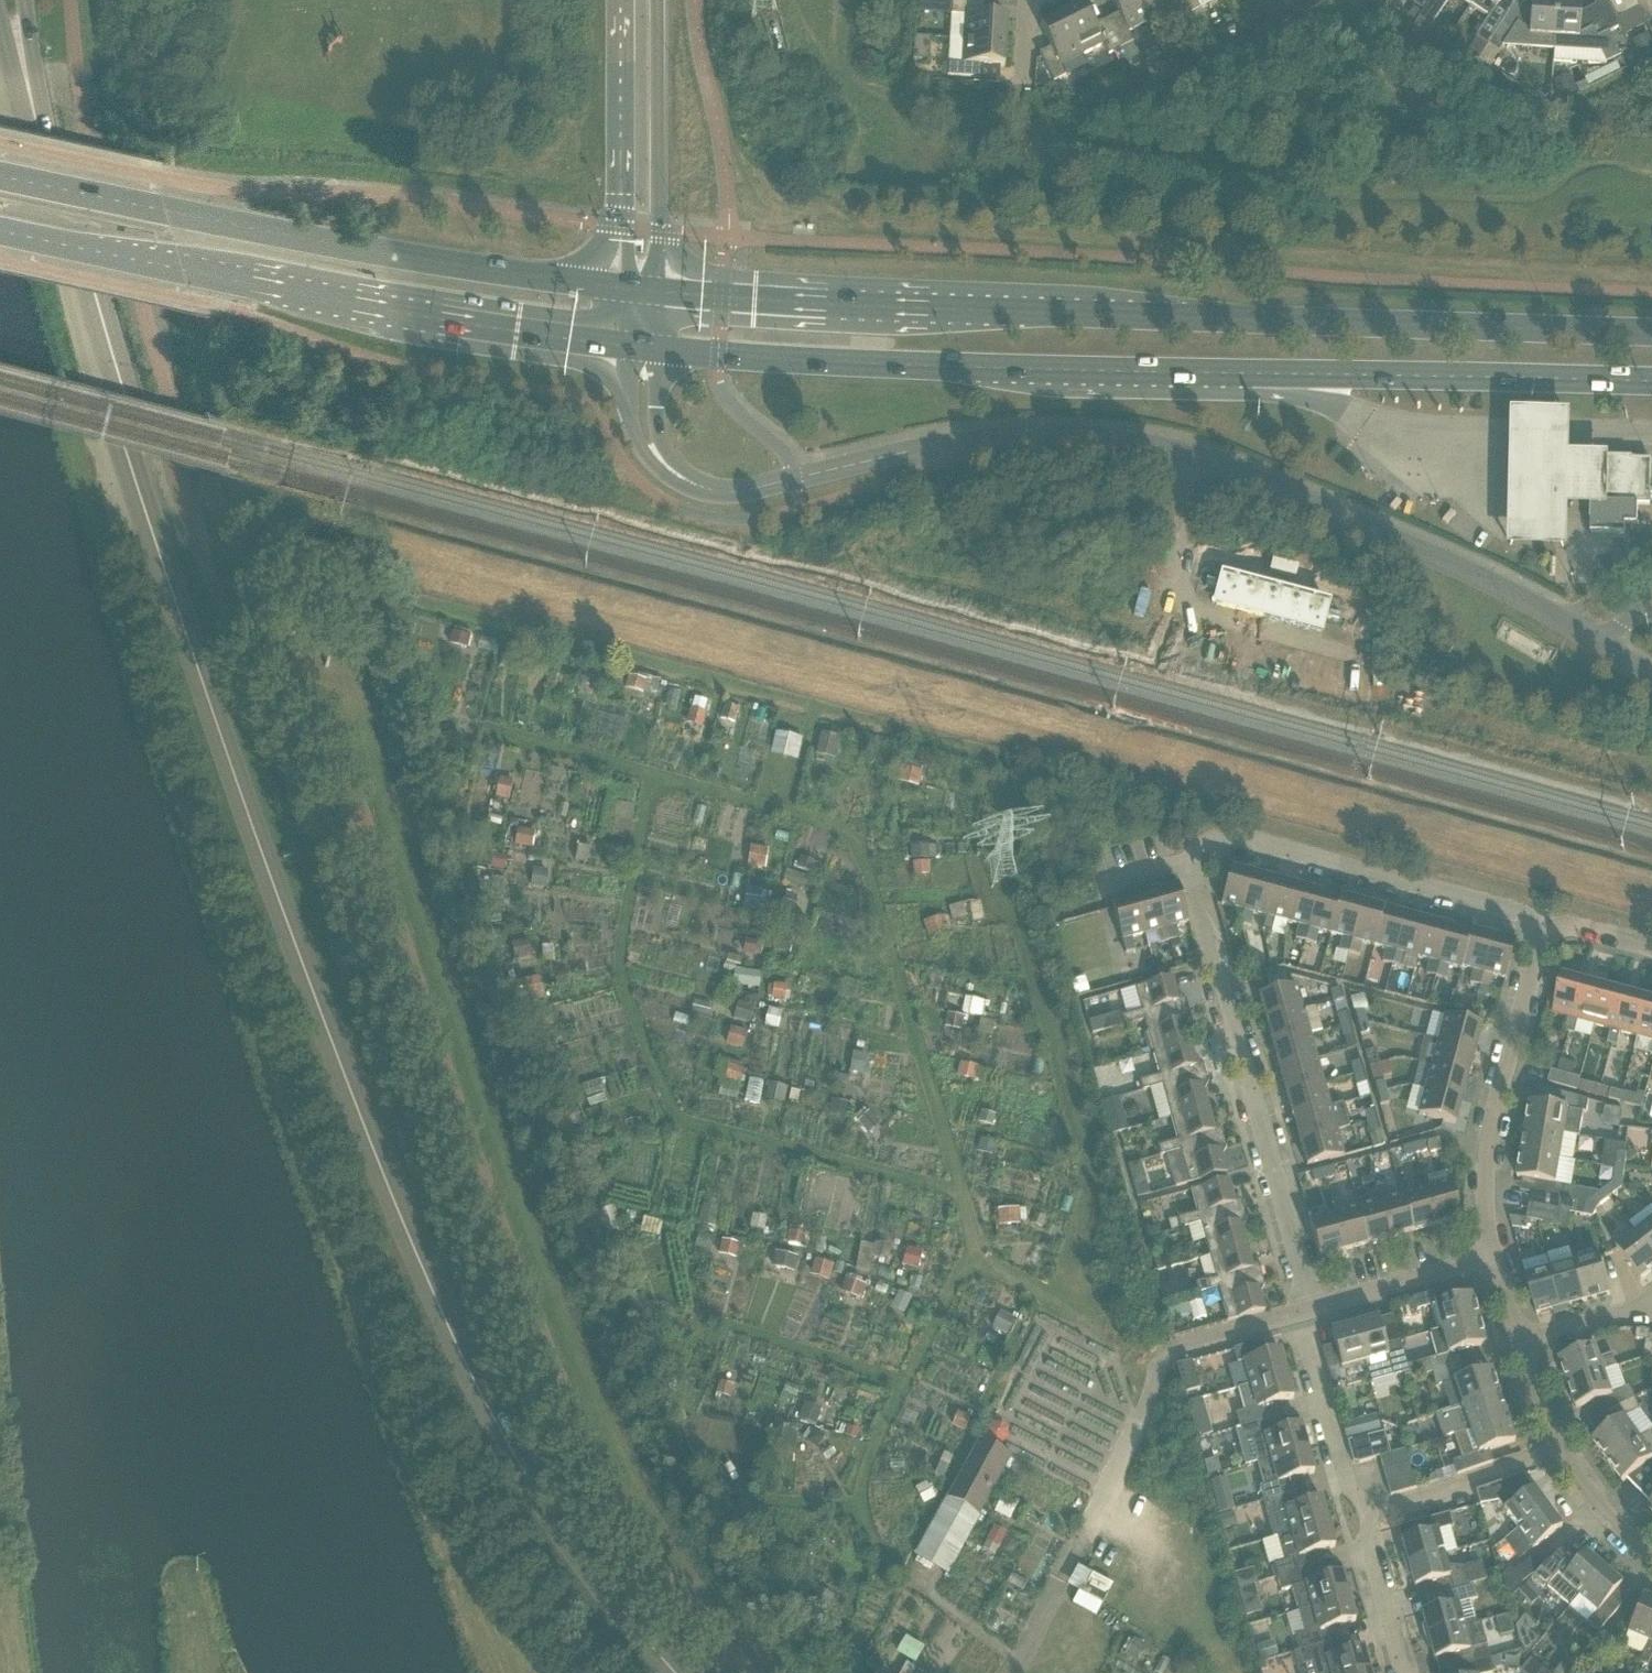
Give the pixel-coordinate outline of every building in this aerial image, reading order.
[(1138,0),(1111,0),(1120,19),(1109,25),(1121,49),(1133,43),(1128,33),(1149,22),(1138,0)] [(1193,25),(1180,0),(1138,0),(1149,22),(1171,11),(1181,31),(1193,25)] [(1193,25),(1194,25),(1205,19),(1200,9),(1196,0),(1180,0),(1193,25)] [(1411,28),(1423,36),(1448,0),(1430,0),(1411,28)] [(1515,3),(1510,0),(1485,0),(1496,7),(1474,39),(1481,44),(1486,47),(1515,3)] [(1556,0),(1547,0),(1547,2),(1531,1),(1530,12),(1515,3),(1486,47),(1497,54),(1501,49),(1553,52),(1556,0)] [(1595,6),(1580,14),(1581,4),(1565,3),(1565,0),(1556,0),(1553,52),(1599,55),(1603,66),(1618,59),(1607,33),(1608,33),(1595,6)] [(1595,6),(1608,33),(1620,27),(1617,19),(1639,9),(1634,0),(1592,0),(1595,6)] [(979,17),(980,3),(952,2),(951,15),(965,16),(964,40),(1006,43),(1008,18),(979,17)] [(1084,5),(1063,15),(1082,56),(1103,45),(1109,56),(1121,49),(1109,25),(1097,31),(1084,5)] [(1082,56),(1063,15),(1040,27),(1053,53),(1041,59),(1053,83),(1066,77),(1060,67),(1082,56)] [(976,65),(997,67),(1005,67),(1006,43),(964,40),(962,64),(948,63),(948,77),(975,79),(976,65)] [(1564,459),(1565,418),(1502,416),(1499,550),(1562,551),(1563,510),(1604,511),(1606,460),(1564,459)] [(1638,525),(1638,506),(1638,505),(1650,505),(1651,462),(1607,461),(1606,503),(1592,503),(1591,533),(1625,534),(1626,524),(1638,525)] [(1327,606),(1223,579),(1216,606),(1320,633),(1327,606)] [(773,754),(800,760),(805,737),(778,731),(773,754)] [(931,876),(932,857),(933,857),(933,847),(915,846),(914,875),(931,876)] [(768,853),(752,852),(752,866),(767,866),(768,853)] [(1240,925),(1254,876),(1231,870),(1221,906),(1234,910),(1231,922),(1240,925)] [(1250,927),(1253,915),(1265,918),(1275,881),(1254,876),(1240,925),(1250,927)] [(1265,918),(1262,931),(1272,933),(1275,921),(1287,924),(1297,887),(1275,881),(1265,918)] [(1188,923),(1178,887),(1156,893),(1170,942),(1179,940),(1175,927),(1188,923)] [(1319,893),(1297,887),(1287,924),(1299,927),(1296,940),(1305,942),(1319,893)] [(1170,942),(1156,893),(1134,899),(1144,936),(1157,932),(1160,945),(1170,942)] [(1340,899),(1319,893),(1305,942),(1315,945),(1318,932),(1331,935),(1340,899)] [(1144,936),(1134,899),(1112,905),(1119,933),(1126,955),(1136,952),(1132,939),(1144,936)] [(1343,939),(1339,951),(1349,954),(1362,905),(1340,899),(1331,935),(1343,939)] [(1349,954),(1358,957),(1362,944),(1374,947),(1384,910),(1362,905),(1349,954)] [(1405,916),(1384,910),(1374,947),(1386,950),(1383,963),(1392,966),(1405,916)] [(1417,959),(1427,922),(1405,916),(1392,966),(1414,972),(1417,959)] [(1427,922),(1417,959),(1429,962),(1426,975),(1436,977),(1449,928),(1427,922)] [(1461,968),(1470,934),(1449,928),(1436,977),(1445,980),(1448,967),(1461,971),(1462,969),(1461,968)] [(1461,968),(1462,969),(1473,972),(1470,984),(1479,987),(1493,937),(1470,932),(1470,934),(1461,968)] [(1493,937),(1479,987),(1489,989),(1492,977),(1505,980),(1515,944),(1493,937)] [(1073,976),(1078,997),(1107,990),(1102,969),(1073,976)] [(1563,977),(1553,1015),(1570,1019),(1566,1032),(1576,1035),(1579,1022),(1575,1020),(1584,986),(1585,983),(1577,981),(1563,977)] [(1172,978),(1151,984),(1135,988),(1141,1011),(1131,1014),(1134,1024),(1144,1022),(1144,1021),(1187,1009),(1185,999),(1179,1001),(1172,978)] [(1584,986),(1575,1020),(1579,1022),(1596,1026),(1606,989),(1593,985),(1585,983),(1584,986)] [(1296,987),(1281,991),(1259,997),(1266,1021),(1303,1011),(1296,987)] [(1334,1003),(1343,1000),(1340,989),(1331,992),(1334,1003)] [(1606,989),(1596,1026),(1613,1031),(1609,1044),(1618,1046),(1622,1033),(1617,1032),(1627,994),(1606,989)] [(1627,994),(1617,1032),(1622,1033),(1639,1038),(1649,1000),(1627,994)] [(1639,1038),(1651,1041),(1651,1001),(1649,1000),(1639,1038)] [(1190,1020),(1187,1009),(1144,1021),(1144,1022),(1153,1054),(1190,1043),(1184,1021),(1190,1020)] [(1310,1036),(1303,1011),(1266,1021),(1273,1046),(1310,1036)] [(1364,1012),(1354,1014),(1357,1025),(1367,1023),(1364,1012)] [(1131,1014),(1121,1017),(1124,1027),(1134,1024),(1131,1014)] [(1347,1014),(1338,1017),(1341,1027),(1350,1025),(1347,1014)] [(1481,1027),(1460,1021),(1445,1017),(1438,1042),(1475,1052),(1481,1027)] [(1370,1033),(1367,1023),(1357,1025),(1360,1036),(1370,1033)] [(1353,1036),(1350,1025),(1341,1027),(1344,1038),(1353,1036)] [(1316,1060),(1310,1036),(1273,1046),(1280,1070),(1316,1060)] [(1468,1076),(1475,1052),(1438,1042),(1431,1066),(1468,1076)] [(1197,1066),(1190,1043),(1153,1054),(1159,1076),(1149,1079),(1152,1089),(1162,1087),(1205,1075),(1203,1064),(1197,1066)] [(1323,1084),(1316,1060),(1280,1070),(1287,1094),(1323,1084)] [(1351,1065),(1354,1076),(1364,1073),(1361,1062),(1351,1065)] [(1462,1101),(1468,1076),(1431,1066),(1425,1091),(1462,1101)] [(1577,1091),(1581,1079),(1552,1071),(1548,1083),(1577,1091)] [(1367,1084),(1364,1073),(1354,1076),(1357,1087),(1367,1084)] [(1208,1085),(1205,1075),(1162,1087),(1171,1119),(1209,1109),(1202,1086),(1208,1085)] [(1149,1079),(1139,1082),(1142,1092),(1152,1089),(1149,1079)] [(1374,1085),(1377,1096),(1386,1093),(1383,1082),(1374,1085)] [(1330,1109),(1323,1084),(1287,1094),(1293,1119),(1330,1109)] [(1621,1103),(1623,1094),(1612,1090),(1609,1100),(1621,1103)] [(1425,1091),(1418,1115),(1455,1125),(1462,1101),(1425,1091)] [(1389,1104),(1386,1093),(1377,1096),(1380,1106),(1389,1104)] [(1527,1128),(1527,1129),(1565,1135),(1565,1134),(1577,1137),(1581,1112),(1587,1113),(1589,1101),(1561,1093),(1559,1108),(1534,1104),(1531,1103),(1527,1128)] [(1636,1097),(1623,1094),(1621,1103),(1640,1108),(1644,1096),(1637,1094),(1636,1097)] [(1124,1121),(1118,1098),(1108,1101),(1102,1103),(1109,1125),(1124,1121)] [(1330,1109),(1293,1119),(1300,1143),(1337,1133),(1349,1130),(1342,1105),(1330,1109)] [(1215,1131),(1209,1109),(1171,1119),(1177,1141),(1167,1144),(1170,1154),(1180,1152),(1224,1140),(1221,1129),(1215,1131)] [(1377,1121),(1374,1111),(1364,1113),(1367,1124),(1377,1121)] [(1370,1135),(1380,1132),(1377,1121),(1367,1124),(1370,1135)] [(1577,1137),(1565,1134),(1565,1135),(1527,1129),(1527,1128),(1522,1127),(1521,1136),(1525,1137),(1522,1154),(1560,1160),(1561,1159),(1573,1161),(1577,1137)] [(1344,1157),(1337,1133),(1300,1143),(1307,1168),(1344,1157)] [(1226,1150),(1224,1140),(1180,1152),(1189,1185),(1206,1180),(1227,1174),(1221,1151),(1226,1150)] [(1441,1151),(1438,1140),(1427,1143),(1430,1154),(1441,1151)] [(1423,1142),(1413,1145),(1415,1155),(1426,1152),(1423,1142)] [(1167,1144),(1157,1147),(1160,1157),(1170,1154),(1167,1144)] [(1415,1155),(1413,1145),(1402,1148),(1405,1158),(1415,1155)] [(1626,1167),(1627,1154),(1618,1152),(1616,1166),(1626,1167)] [(1556,1185),(1560,1160),(1522,1154),(1518,1179),(1541,1183),(1539,1195),(1577,1202),(1587,1203),(1601,1193),(1556,1185)] [(1623,1189),(1626,1167),(1616,1166),(1614,1183),(1623,1189)] [(1333,1167),(1322,1170),(1324,1180),(1335,1177),(1333,1167)] [(1324,1180),(1322,1170),(1311,1173),(1314,1183),(1324,1180)] [(1229,1180),(1207,1186),(1191,1191),(1197,1214),(1187,1217),(1190,1227),(1200,1224),(1244,1212),(1241,1202),(1235,1203),(1229,1180)] [(1461,1219),(1450,1183),(1427,1189),(1437,1226),(1461,1219)] [(1610,1199),(1623,1189),(1614,1183),(1604,1191),(1610,1199)] [(1413,1232),(1403,1196),(1389,1199),(1386,1187),(1376,1189),(1390,1239),(1413,1232)] [(1390,1239),(1376,1189),(1367,1192),(1370,1205),(1356,1209),(1366,1245),(1390,1239)] [(1437,1226),(1427,1189),(1403,1196),(1413,1232),(1437,1226)] [(1600,1206),(1610,1199),(1604,1191),(1601,1193),(1587,1203),(1585,1216),(1593,1218),(1600,1206)] [(1575,1215),(1577,1202),(1532,1194),(1530,1207),(1570,1214),(1575,1215)] [(1585,1216),(1587,1203),(1577,1202),(1575,1215),(1585,1216)] [(1568,1227),(1570,1214),(1530,1207),(1528,1220),(1568,1227)] [(1000,1209),(999,1224),(1020,1225),(1021,1210),(1000,1209)] [(1366,1245),(1356,1209),(1333,1215),(1343,1252),(1366,1245)] [(1246,1222),(1244,1212),(1200,1224),(1209,1256),(1247,1246),(1241,1224),(1246,1222)] [(1343,1252),(1333,1215),(1309,1222),(1319,1258),(1343,1252)] [(1187,1217),(1177,1219),(1180,1230),(1190,1227),(1187,1217)] [(1638,1234),(1651,1253),(1651,1223),(1638,1234)] [(1638,1234),(1617,1250),(1641,1281),(1651,1272),(1651,1253),(1638,1234)] [(1253,1268),(1247,1246),(1209,1256),(1215,1279),(1205,1282),(1208,1292),(1218,1289),(1262,1277),(1259,1267),(1253,1268)] [(1601,1258),(1576,1265),(1586,1302),(1611,1295),(1601,1258)] [(1586,1302),(1576,1265),(1551,1271),(1562,1309),(1586,1302)] [(1562,1309),(1551,1271),(1527,1278),(1537,1316),(1562,1309)] [(1264,1287),(1262,1277),(1218,1289),(1221,1301),(1227,1322),(1265,1312),(1259,1289),(1264,1287)] [(1205,1282),(1195,1284),(1198,1295),(1208,1292),(1205,1282)] [(1478,1320),(1472,1295),(1434,1306),(1441,1331),(1478,1320)] [(1426,1309),(1422,1296),(1413,1299),(1417,1311),(1426,1309)] [(1385,1346),(1378,1320),(1355,1326),(1369,1381),(1370,1384),(1372,1384),(1371,1382),(1393,1376),(1393,1378),(1409,1374),(1400,1342),(1385,1346)] [(1456,1353),(1485,1345),(1478,1320),(1441,1331),(1430,1334),(1437,1358),(1429,1360),(1432,1373),(1460,1366),(1456,1353)] [(1335,1347),(1322,1350),(1332,1386),(1345,1382),(1346,1387),(1369,1381),(1355,1326),(1331,1333),(1335,1347)] [(1650,1336),(1650,1332),(1637,1330),(1636,1340),(1645,1341),(1644,1357),(1651,1359),(1651,1336),(1650,1336)] [(1286,1376),(1280,1351),(1266,1355),(1262,1342),(1233,1350),(1238,1365),(1244,1363),(1251,1386),(1286,1376)] [(1600,1359),(1596,1347),(1560,1360),(1568,1384),(1605,1372),(1617,1367),(1613,1355),(1600,1359)] [(1176,1366),(1184,1395),(1199,1390),(1192,1362),(1176,1366)] [(1498,1394),(1490,1370),(1464,1379),(1460,1366),(1432,1373),(1435,1387),(1453,1382),(1461,1404),(1462,1406),(1498,1394)] [(1613,1396),(1605,1372),(1568,1384),(1576,1409),(1613,1396)] [(1293,1400),(1286,1376),(1251,1386),(1239,1389),(1246,1412),(1234,1415),(1238,1429),(1273,1419),(1269,1407),(1293,1400)] [(1635,1398),(1630,1387),(1621,1391),(1627,1403),(1635,1398)] [(1470,1430),(1506,1418),(1498,1394),(1462,1406),(1461,1404),(1432,1414),(1440,1438),(1469,1428),(1470,1430)] [(1199,1436),(1214,1433),(1206,1398),(1192,1402),(1199,1436)] [(1608,1462),(1639,1439),(1625,1419),(1641,1410),(1635,1398),(1627,1403),(1609,1412),(1616,1424),(1593,1441),(1608,1462)] [(1381,1432),(1376,1416),(1343,1425),(1347,1441),(1381,1432)] [(1515,1442),(1506,1418),(1470,1430),(1477,1452),(1451,1460),(1457,1475),(1492,1463),(1488,1451),(1515,1442)] [(1307,1450),(1300,1426),(1276,1432),(1273,1419),(1238,1429),(1242,1442),(1249,1440),(1256,1464),(1261,1463),(1307,1450)] [(1348,1442),(1347,1442),(1353,1463),(1359,1465),(1369,1461),(1363,1438),(1348,1442)] [(1639,1439),(1608,1462),(1623,1482),(1626,1480),(1641,1470),(1646,1466),(1651,1472),(1651,1457),(1639,1439)] [(980,1443),(969,1462),(974,1465),(955,1499),(979,1513),(1009,1459),(980,1443)] [(1263,1488),(1258,1489),(1262,1502),(1293,1494),(1289,1481),(1314,1474),(1307,1450),(1261,1463),(1268,1487),(1263,1488)] [(1383,1471),(1408,1464),(1404,1451),(1379,1458),(1383,1471)] [(1383,1471),(1387,1484),(1412,1477),(1408,1464),(1383,1471)] [(1416,1490),(1412,1477),(1387,1484),(1390,1497),(1416,1490)] [(1509,1481),(1487,1488),(1498,1503),(1518,1530),(1549,1507),(1542,1497),(1540,1499),(1533,1489),(1521,1497),(1509,1481)] [(1293,1494),(1262,1502),(1272,1539),(1276,1539),(1328,1524),(1321,1500),(1297,1507),(1293,1494)] [(1561,1529),(1553,1518),(1556,1516),(1549,1507),(1518,1530),(1504,1540),(1518,1560),(1532,1550),(1544,1542),(1561,1529)] [(1455,1550),(1449,1529),(1453,1528),(1449,1514),(1413,1524),(1417,1537),(1401,1541),(1404,1552),(1402,1553),(1405,1565),(1443,1555),(1442,1554),(1455,1550)] [(1334,1548),(1328,1524),(1276,1539),(1282,1562),(1272,1565),(1276,1578),(1295,1573),(1291,1560),(1334,1548)] [(1579,1597),(1604,1568),(1596,1560),(1594,1562),(1584,1553),(1576,1563),(1563,1552),(1565,1550),(1564,1549),(1534,1577),(1570,1608),(1579,1597)] [(1464,1569),(1445,1565),(1443,1555),(1405,1565),(1408,1576),(1411,1575),(1414,1588),(1429,1584),(1433,1597),(1471,1587),(1484,1583),(1479,1565),(1464,1569)] [(1298,1612),(1348,1598),(1342,1574),(1322,1580),(1318,1567),(1295,1573),(1276,1578),(1280,1592),(1292,1589),(1298,1612)] [(1621,1586),(1612,1578),(1614,1576),(1604,1568),(1579,1597),(1596,1612),(1587,1623),(1598,1633),(1620,1607),(1610,1598),(1621,1586)] [(1113,1586),(1085,1571),(1079,1581),(1080,1581),(1075,1590),(1098,1603),(1103,1594),(1107,1596),(1113,1586)] [(1475,1623),(1469,1600),(1475,1599),(1471,1587),(1433,1597),(1436,1609),(1421,1614),(1424,1625),(1422,1626),(1425,1638),(1475,1623)] [(1651,1642),(1651,1601),(1643,1597),(1628,1633),(1647,1642),(1643,1652),(1651,1656),(1651,1655),(1651,1643),(1651,1642)] [(1355,1622),(1348,1598),(1298,1612),(1305,1636),(1295,1639),(1299,1652),(1323,1645),(1339,1641),(1335,1628),(1355,1622)] [(1523,1617),(1515,1628),(1519,1644),(1525,1655),(1536,1643),(1529,1637),(1531,1635),(1528,1632),(1533,1626),(1523,1617)] [(1490,1659),(1480,1622),(1475,1623),(1425,1638),(1428,1648),(1431,1648),(1434,1661),(1448,1657),(1452,1670),(1490,1659)] [(915,1664),(926,1650),(909,1638),(899,1652),(915,1664)] [(1297,1668),(1298,1672),(1367,1672),(1369,1672),(1362,1648),(1326,1658),(1323,1645),(1299,1652),(1303,1666),(1297,1668)] [(1647,1667),(1651,1656),(1643,1652),(1642,1654),(1638,1664),(1647,1667)] [(1490,1659),(1452,1670),(1453,1672),(1494,1672),(1490,1659)]
